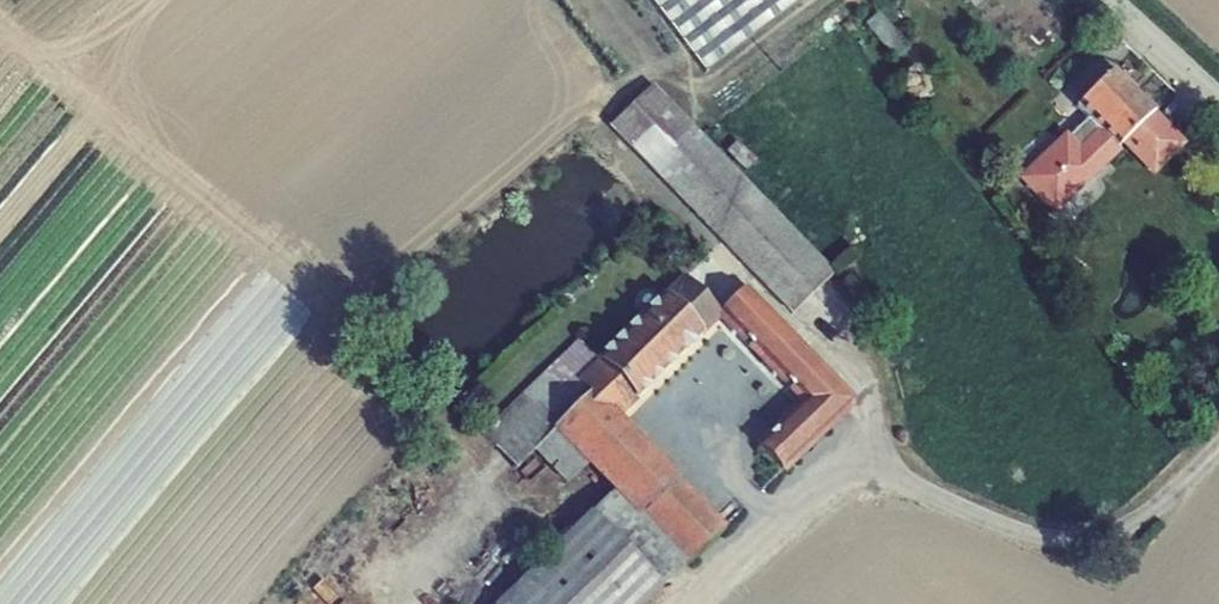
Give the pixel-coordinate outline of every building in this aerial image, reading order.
[(705,74),(804,0),(649,0),(705,74)] [(909,50),(879,14),(866,25),(895,62),(909,50)] [(1066,135),(1017,181),(1054,221),(1121,156),(1118,152),(1122,147),(1153,179),(1188,147),(1115,72),(1076,109),(1088,121),(1070,139),(1066,135)] [(652,86),(608,129),(792,317),(832,275),(700,136),(652,86)] [(756,163),(737,143),(724,156),(743,175),(756,163)] [(589,398),(552,435),(586,470),(612,496),(687,566),(689,567),(726,530),(620,421),(635,406),(635,405),(639,400),(641,402),(649,393),(648,392),(651,389),(652,390),(660,382),(659,381),(665,375),(666,376),(674,368),(673,367),(681,360),(683,361),(695,349),(693,347),(719,322),(718,316),(683,277),(596,361),(594,363),(594,365),(575,382),(589,398)] [(747,288),(718,316),(719,322),(798,405),(754,446),(785,478),(805,449),(853,411),(854,399),(747,288)] [(594,363),(596,361),(578,341),(482,432),(515,472),(534,455),(532,454),(552,435),(589,398),(575,382),(594,365),(594,363)] [(567,488),(586,470),(552,435),(532,454),(534,455),(567,488)] [(662,593),(687,566),(612,496),(589,517),(662,593)] [(662,593),(589,517),(500,603),(651,603),(662,593)]
